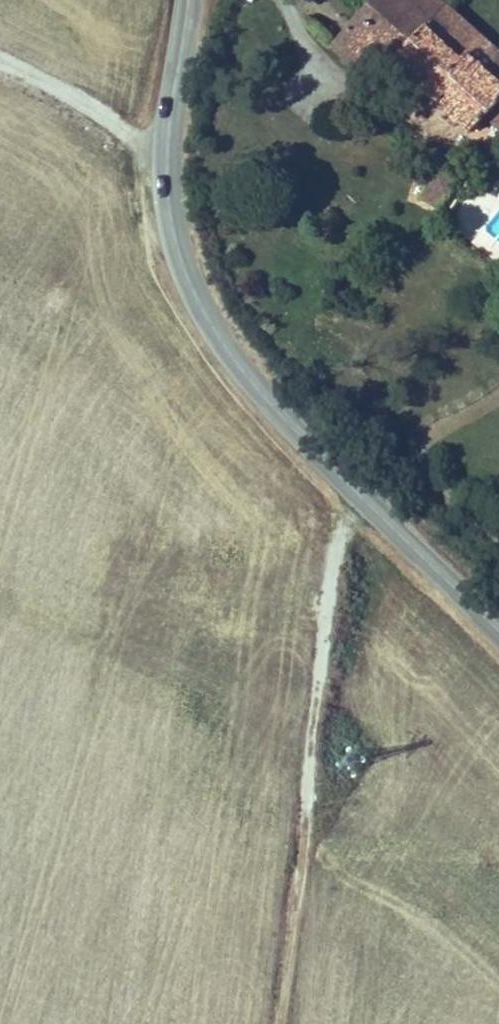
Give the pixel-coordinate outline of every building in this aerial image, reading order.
[(439,0),(372,0),(361,13),(405,52),(424,30),(446,6),(439,0)] [(446,6),(424,30),(461,63),(467,55),(488,74),(498,61),(498,53),(446,6)] [(361,13),(332,46),(355,66),(372,46),(472,135),(498,104),(498,61),(488,74),(467,55),(461,63),(424,30),(405,52),(361,13)]
